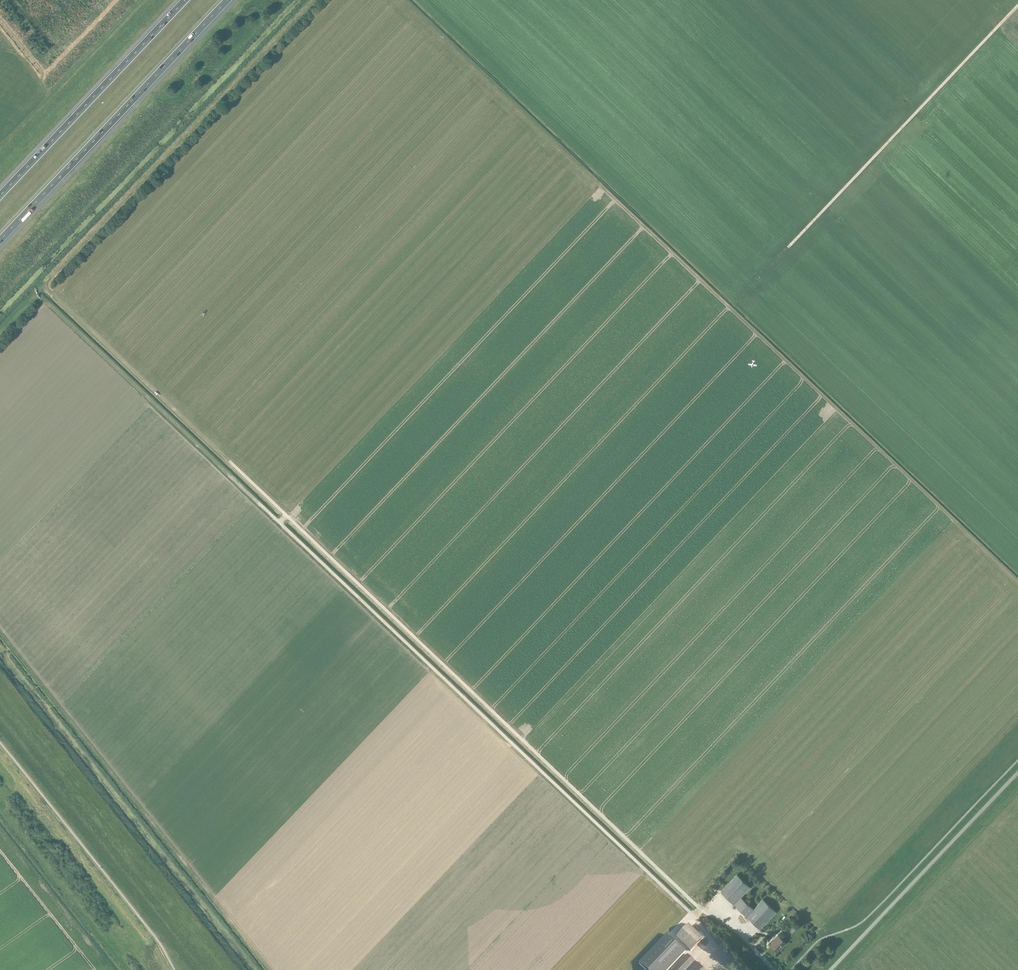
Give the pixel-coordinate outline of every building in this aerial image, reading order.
[(737,875),(721,891),(761,929),(776,912),(763,900),(754,909),(741,897),(750,887),(737,875)] [(672,933),(691,951),(703,938),(689,924),(684,920),(672,933)] [(646,969),(668,969),(685,952),(667,935),(639,964),(646,969)] [(771,945),(777,952),(786,943),(778,935),(775,938),(776,939),(771,945)] [(688,955),(674,969),(704,969),(688,955)]
